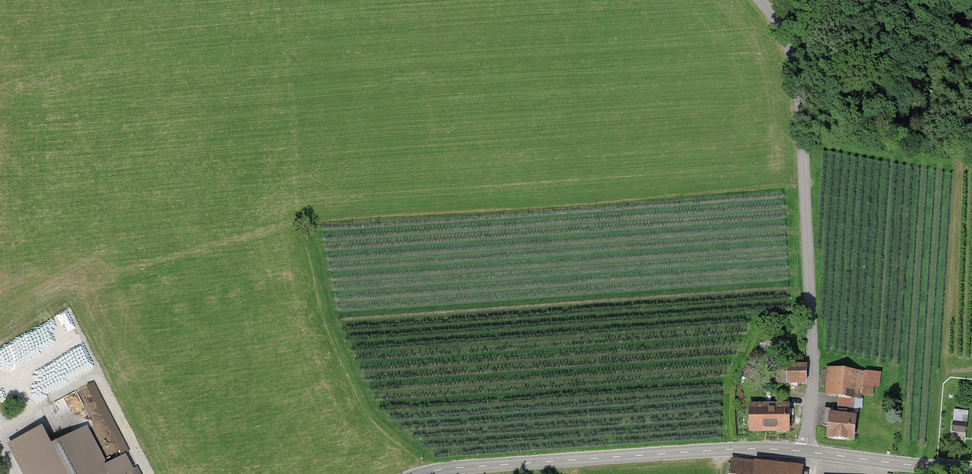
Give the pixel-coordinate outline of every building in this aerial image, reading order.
[(807,384),(807,365),(787,365),(787,384),(807,384)] [(866,372),(828,367),(825,395),(861,399),(861,395),(873,397),(874,388),(879,388),(881,373),(866,371),(866,372)] [(790,430),(789,405),(751,405),(751,431),(790,430)] [(831,412),(854,415),(854,410),(824,407),(821,435),(828,436),(831,412)] [(967,411),(954,410),(951,439),(965,440),(967,411)] [(115,413),(106,417),(121,454),(129,451),(115,413)] [(854,440),(857,416),(831,413),(828,437),(854,440)] [(105,465),(85,427),(51,446),(41,427),(6,446),(21,473),(110,473),(105,465)] [(125,454),(105,465),(110,473),(124,473),(133,470),(125,454)] [(801,468),(731,461),(730,473),(801,473),(801,468)]
